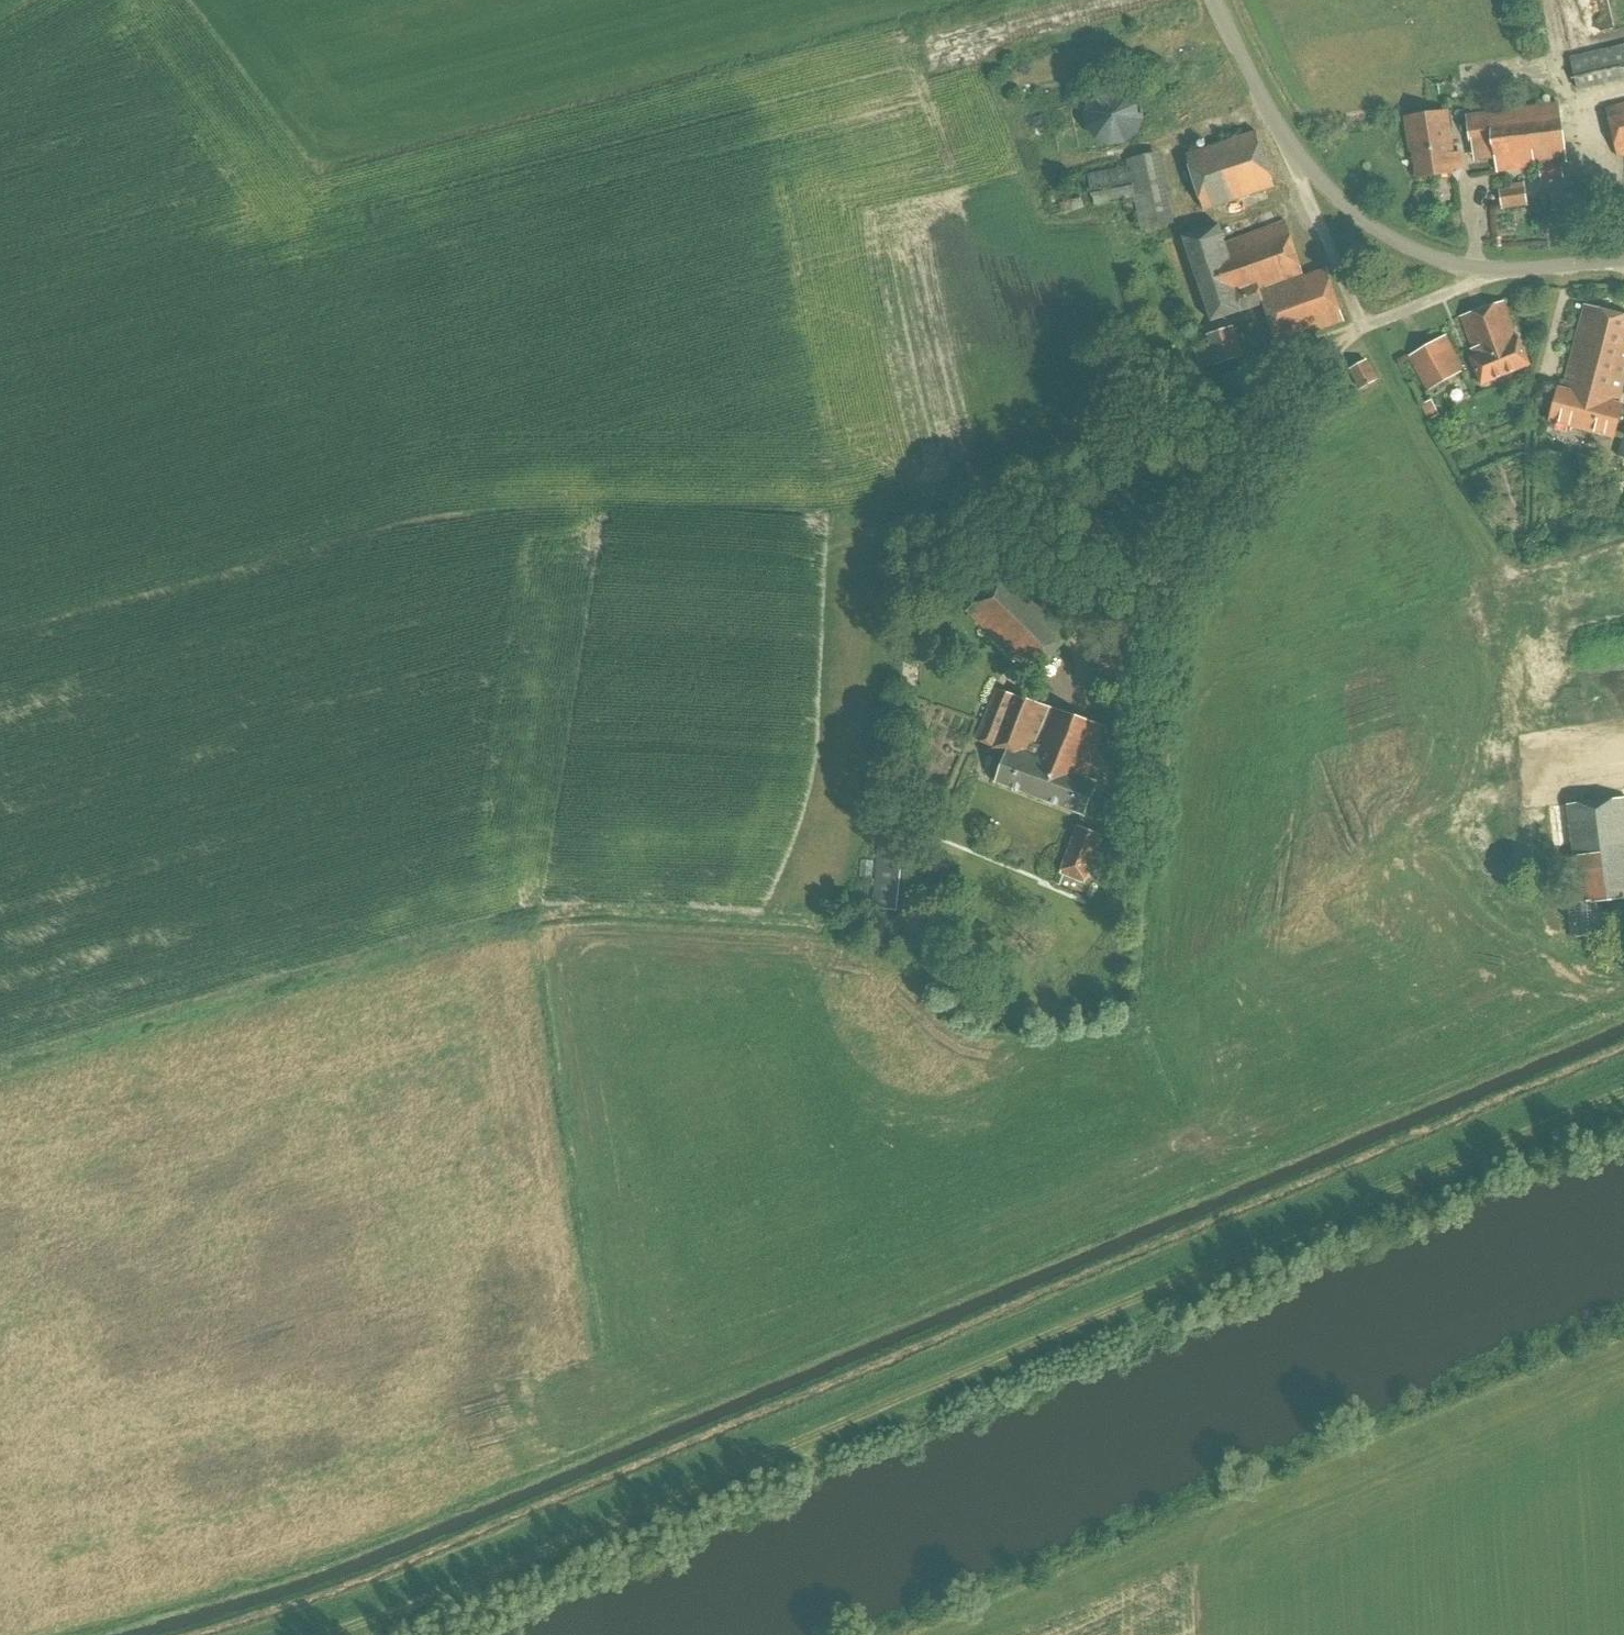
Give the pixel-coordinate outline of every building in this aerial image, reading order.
[(1623,80),(1623,44),(1570,56),(1577,91),(1623,80)] [(1093,120),(1142,107),(1137,87),(1088,100),(1093,120)] [(1567,163),(1559,102),(1465,114),(1469,143),(1491,140),(1496,172),(1538,166),(1541,182),(1563,179),(1561,164),(1567,163)] [(1604,106),(1617,158),(1623,156),(1623,102),(1604,106)] [(1105,149),(1151,130),(1141,106),(1095,125),(1105,149)] [(1451,153),(1446,111),(1406,116),(1410,151),(1414,151),(1418,178),(1450,173),(1450,170),(1461,169),(1459,152),(1451,153)] [(1203,211),(1275,187),(1256,130),(1185,153),(1203,211)] [(1175,223),(1159,152),(1125,159),(1126,165),(1087,173),(1094,205),(1125,199),(1127,212),(1136,210),(1140,230),(1175,223)] [(1056,191),(1062,207),(1090,197),(1085,181),(1056,191)] [(1501,208),(1527,205),(1524,182),(1510,184),(1510,187),(1499,189),(1501,208)] [(1551,211),(1579,207),(1575,188),(1548,191),(1551,211)] [(1090,202),(1062,206),(1063,217),(1092,212),(1090,202)] [(1303,275),(1285,219),(1224,241),(1219,225),(1182,236),(1209,322),(1262,305),(1276,345),(1345,322),(1326,268),(1303,275)] [(1517,337),(1504,301),(1459,316),(1473,354),(1469,355),(1480,383),(1529,364),(1518,336),(1517,337)] [(1623,384),(1623,315),(1583,304),(1561,388),(1558,387),(1550,420),(1613,437),(1622,403),(1619,403),(1623,384)] [(1200,370),(1243,356),(1234,326),(1206,334),(1208,343),(1193,348),(1200,370)] [(1427,391),(1466,369),(1446,335),(1407,356),(1427,391)] [(1360,389),(1378,380),(1367,359),(1349,369),(1360,389)] [(1374,406),(1391,397),(1385,385),(1368,394),(1374,406)] [(1439,415),(1431,399),(1420,405),(1428,420),(1439,415)] [(1033,677),(1076,632),(1011,569),(967,612),(1033,677)] [(1085,816),(1098,781),(1087,777),(1107,727),(995,688),(974,739),(988,745),(986,752),(1004,759),(996,783),(1085,816)] [(1614,731),(1623,729),(1623,715),(1612,717),(1614,731)] [(1086,881),(1104,835),(1076,824),(1059,870),(1086,881)] [(897,911),(905,833),(879,830),(871,908),(897,911)]
